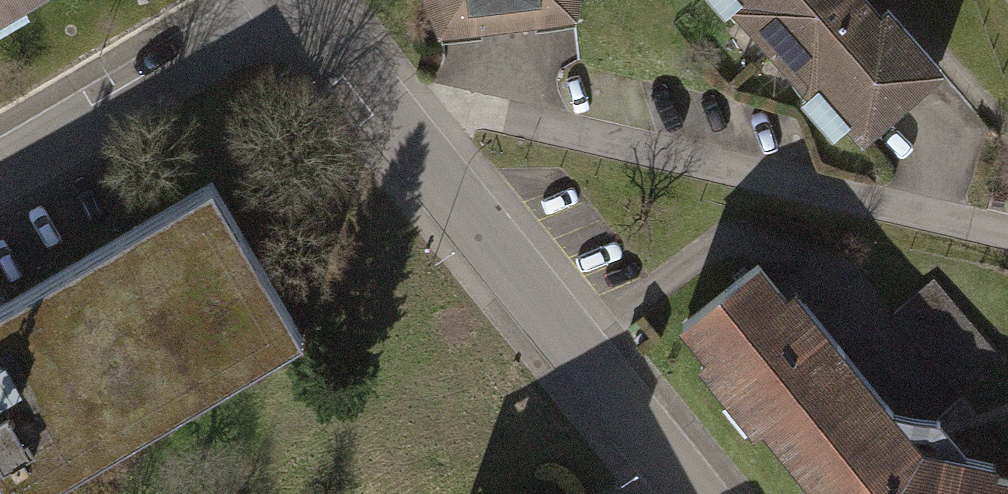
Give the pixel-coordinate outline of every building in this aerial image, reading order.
[(37,0),(0,0),(0,22),(37,0)] [(424,19),(574,17),(576,0),(417,0),(424,19)] [(834,166),(932,79),(862,0),(686,0),(834,166)] [(0,307),(0,486),(5,493),(36,493),(308,338),(218,182),(0,307)] [(681,323),(819,493),(1007,493),(1007,467),(915,450),(876,401),(763,258),(681,323)]
